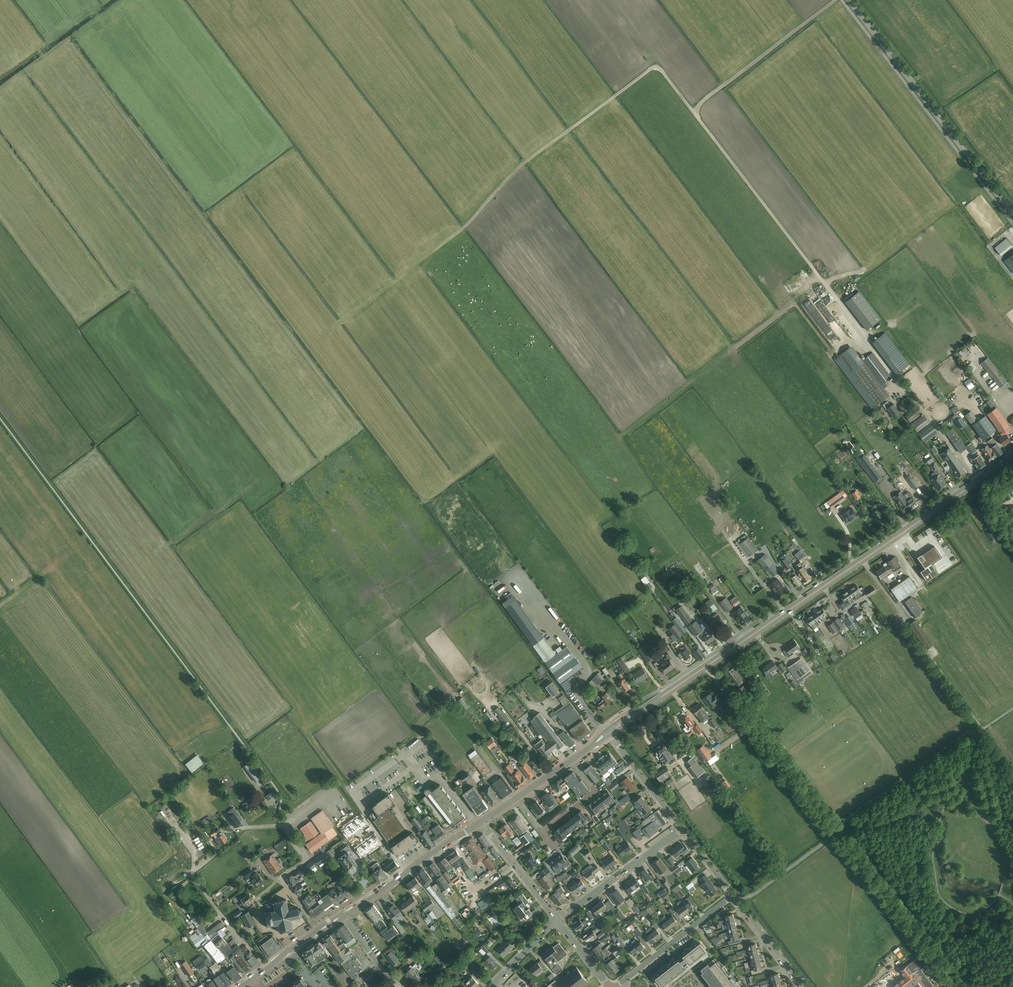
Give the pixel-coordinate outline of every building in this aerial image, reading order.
[(1006,238),(994,248),(1001,256),(1012,246),(1006,238)] [(994,247),(990,250),(996,259),(1000,256),(994,247)] [(1004,261),(1012,273),(1012,254),(1004,261)] [(859,293),(846,302),(868,331),(881,321),(859,293)] [(909,364),(885,332),(872,342),(896,374),(909,364)] [(852,346),(834,359),(872,409),(890,395),(884,388),(887,386),(885,382),(891,377),(873,352),(862,360),(852,346)] [(1000,388),(1008,382),(988,357),(981,363),(1000,388)] [(910,411),(912,410),(909,406),(913,403),(909,398),(899,405),(903,411),(908,408),(910,411)] [(886,409),(887,409),(894,418),(902,413),(898,408),(897,409),(893,404),(891,406),(887,401),(883,405),(886,409)] [(912,410),(910,411),(911,412),(905,416),(910,422),(923,413),(917,406),(912,410)] [(960,412),(956,406),(951,409),(954,415),(956,413),(957,414),(960,412)] [(996,408),(987,414),(997,428),(1000,433),(998,435),(1000,438),(999,438),(1004,445),(1005,444),(1006,443),(1007,443),(1011,440),(1006,433),(1011,429),(1006,420),(996,407),(996,408)] [(971,411),(965,415),(972,425),(978,420),(971,411)] [(917,432),(930,423),(924,414),(911,424),(917,432)] [(978,420),(972,425),(983,440),(996,430),(985,415),(978,420)] [(960,417),(955,421),(960,429),(966,425),(960,417)] [(924,442),(938,432),(931,423),(918,433),(924,442)] [(953,443),(960,453),(967,448),(952,428),(946,433),(953,443)] [(987,442),(991,447),(998,456),(1003,452),(997,444),(992,438),(987,442)] [(997,456),(991,448),(990,449),(987,445),(981,449),(986,455),(985,456),(989,461),(989,462),(997,456)] [(948,464),(957,458),(950,447),(941,454),(948,464)] [(876,484),(883,479),(863,454),(856,459),(876,484)] [(978,469),(985,464),(979,455),(971,460),(975,465),(978,469)] [(931,456),(926,459),(929,465),(934,472),(939,468),(931,456)] [(957,458),(948,464),(953,471),(954,471),(958,478),(966,472),(962,467),(963,466),(957,458)] [(910,475),(905,478),(914,489),(918,486),(910,475)] [(938,490),(946,484),(940,475),(931,480),(938,490)] [(843,490),(835,496),(839,501),(845,497),(847,499),(849,498),(843,490)] [(904,499),(906,498),(901,491),(893,497),(899,504),(900,506),(904,511),(909,508),(906,504),(907,503),(907,504),(909,502),(908,501),(906,502),(904,499)] [(906,498),(904,499),(906,502),(908,501),(909,502),(907,504),(907,503),(906,504),(909,508),(916,502),(913,497),(912,497),(911,495),(906,498)] [(973,506),(973,507),(978,514),(981,512),(985,519),(990,516),(985,509),(984,510),(981,507),(978,503),(976,505),(975,505),(973,506)] [(871,509),(872,513),(877,519),(882,515),(878,509),(875,511),(874,507),(871,509)] [(852,508),(849,510),(841,515),(846,522),(853,517),(857,514),(852,508)] [(1001,538),(997,533),(994,527),(986,532),(990,538),(993,542),(1001,538)] [(727,534),(730,538),(737,533),(734,529),(727,534)] [(739,544),(749,556),(758,550),(748,537),(739,544)] [(921,553),(917,557),(924,568),(920,571),(926,581),(931,576),(931,577),(938,572),(932,563),(942,556),(934,546),(922,554),(921,553)] [(779,571),(765,554),(757,560),(771,578),(779,571)] [(791,567),(785,558),(783,556),(779,558),(781,561),(787,570),(791,567)] [(887,562),(889,564),(893,571),(894,572),(901,567),(897,562),(898,561),(895,556),(894,557),(887,562)] [(692,566),(699,575),(704,571),(697,562),(692,566)] [(795,566),(800,572),(798,574),(804,582),(810,577),(804,569),(805,569),(800,562),(795,566)] [(893,571),(889,564),(885,567),(884,566),(876,571),(881,578),(883,576),(886,574),(888,573),(889,574),(893,571)] [(791,574),(793,576),(791,578),(797,587),(802,583),(796,575),(797,574),(795,571),(791,574)] [(645,576),(641,579),(649,589),(652,586),(648,582),(649,582),(645,576)] [(899,601),(917,589),(909,577),(891,589),(899,601)] [(769,585),(778,596),(786,590),(778,579),(769,585)] [(714,595),(719,591),(714,585),(710,588),(712,590),(711,591),(714,595)] [(853,588),(860,598),(862,596),(860,593),(860,594),(859,593),(861,591),(857,585),(853,588)] [(868,596),(876,591),(873,587),(865,592),(868,596)] [(860,598),(853,588),(848,590),(853,597),(855,595),(856,596),(855,597),(857,600),(860,598)] [(848,590),(844,593),(851,604),(854,602),(852,599),(851,598),(853,597),(848,590)] [(851,604),(844,593),(840,596),(845,602),(847,600),(848,602),(847,602),(849,605),(851,604)] [(516,599),(517,598),(514,594),(502,603),(505,607),(510,613),(521,605),(516,599)] [(741,602),(736,596),(730,600),(735,606),(741,602)] [(915,617),(923,611),(912,596),(904,602),(915,617)] [(726,597),(719,602),(727,612),(734,607),(726,597)] [(718,608),(710,599),(705,603),(709,607),(710,606),(714,611),(718,608)] [(689,600),(685,602),(690,609),(693,607),(689,600)] [(870,605),(867,601),(861,605),(864,609),(870,605)] [(677,609),(676,609),(688,626),(696,636),(704,630),(696,620),(694,622),(682,605),(677,609)] [(750,618),(741,607),(733,613),(742,625),(750,618)] [(851,611),(856,619),(862,615),(857,607),(851,611)] [(827,620),(824,616),(826,614),(822,608),(818,611),(825,621),(827,620)] [(825,621),(818,611),(814,614),(818,620),(821,618),(823,622),(825,621)] [(840,615),(842,617),(849,628),(853,624),(852,622),(852,621),(846,612),(840,615)] [(713,616),(714,618),(709,622),(713,628),(716,626),(719,624),(723,621),(719,615),(717,613),(713,616)] [(814,614),(810,616),(817,627),(820,625),(818,622),(817,623),(816,621),(818,620),(814,614)] [(817,627),(810,616),(806,619),(810,625),(813,624),(813,625),(813,626),(815,629),(817,627)] [(678,619),(676,617),(672,620),(674,622),(683,634),(687,631),(678,619)] [(838,618),(833,621),(839,630),(843,626),(842,624),(844,622),(841,617),(838,619),(838,618)] [(838,630),(833,622),(827,626),(833,633),(838,630)] [(522,631),(533,645),(544,637),(533,623),(522,631)] [(683,635),(675,624),(669,629),(677,639),(683,635)] [(820,629),(814,633),(820,642),(826,637),(820,629)] [(705,632),(707,635),(704,637),(708,643),(714,639),(710,633),(708,630),(705,632)] [(533,645),(545,662),(568,693),(575,688),(567,678),(582,667),(567,646),(559,652),(556,649),(554,651),(544,637),(533,645)] [(793,652),(799,647),(795,641),(789,645),(788,644),(785,647),(786,649),(783,651),(788,658),(793,654),(793,653),(793,652)] [(654,657),(645,644),(638,649),(648,662),(654,657)] [(702,660),(706,657),(698,647),(696,644),(692,648),(702,660)] [(679,650),(680,652),(677,654),(680,658),(683,656),(685,660),(687,659),(689,658),(689,657),(690,656),(689,654),(690,653),(685,646),(679,650)] [(663,660),(670,670),(675,667),(670,660),(672,658),(669,653),(666,655),(668,657),(663,660)] [(801,658),(788,667),(798,682),(799,683),(803,680),(802,679),(806,676),(811,673),(810,670),(801,658)] [(670,670),(663,660),(658,664),(657,662),(654,664),(658,668),(660,667),(665,674),(670,670)] [(763,669),(766,674),(765,675),(768,678),(773,675),(771,672),(777,667),(773,661),(767,665),(768,665),(763,669)] [(777,666),(782,673),(786,670),(781,663),(777,666)] [(537,669),(541,675),(546,672),(542,666),(537,669)] [(737,685),(744,680),(735,667),(728,672),(737,685)] [(636,682),(639,680),(643,677),(644,678),(648,676),(643,668),(632,675),(636,682)] [(799,684),(789,672),(787,674),(792,681),(790,683),(794,688),(799,684)] [(592,680),(589,683),(595,688),(598,685),(603,681),(597,673),(592,680)] [(624,678),(618,682),(625,691),(629,688),(627,685),(628,684),(624,678)] [(553,682),(549,685),(546,687),(553,697),(556,695),(560,692),(553,682)] [(749,691),(744,684),(735,691),(740,698),(749,691)] [(765,698),(770,694),(768,691),(766,693),(765,692),(764,693),(760,688),(759,689),(762,694),(765,698)] [(593,700),(599,709),(604,705),(605,705),(611,701),(608,697),(609,697),(607,693),(600,697),(599,696),(593,700)] [(710,694),(703,699),(710,708),(717,703),(716,702),(720,700),(716,694),(712,697),(710,694)] [(469,707),(462,697),(457,701),(464,711),(469,707)] [(591,731),(583,720),(569,701),(562,706),(583,734),(584,735),(591,731)] [(722,703),(718,706),(723,712),(727,709),(722,703)] [(699,704),(692,709),(697,715),(703,722),(707,719),(709,717),(703,710),(704,710),(699,704)] [(578,740),(584,735),(583,734),(562,706),(555,712),(557,715),(558,716),(560,719),(561,719),(565,724),(564,725),(565,725),(566,724),(570,729),(578,740)] [(496,715),(504,725),(509,721),(498,707),(494,710),(498,714),(496,715)] [(554,710),(550,713),(551,714),(550,715),(553,719),(558,716),(557,715),(555,712),(554,710)] [(545,745),(550,751),(557,746),(558,748),(564,744),(540,712),(534,717),(535,718),(531,721),(547,742),(546,742),(547,744),(545,745)] [(683,722),(686,727),(683,728),(686,732),(689,735),(693,733),(690,729),(694,726),(689,718),(688,718),(686,716),(682,719),(684,722),(683,722)] [(719,726),(711,716),(709,717),(707,719),(714,728),(715,727),(716,729),(719,726)] [(532,726),(531,726),(534,731),(538,736),(539,735),(540,734),(537,729),(533,725),(532,726)] [(702,732),(697,725),(693,727),(698,735),(702,732)] [(575,743),(575,742),(569,735),(567,732),(566,732),(566,733),(564,730),(562,732),(558,728),(557,729),(556,727),(555,728),(556,730),(555,730),(561,738),(562,737),(564,740),(569,747),(570,747),(575,743)] [(525,730),(532,741),(535,740),(528,729),(525,730)] [(490,749),(497,744),(492,738),(485,743),(490,749)] [(547,744),(546,742),(545,743),(544,741),(542,743),(540,741),(536,745),(538,748),(546,758),(551,753),(550,751),(545,745),(547,744)] [(676,760),(674,758),(667,748),(670,746),(668,743),(665,745),(664,743),(654,749),(665,764),(668,762),(670,764),(676,760)] [(705,747),(699,752),(700,754),(706,762),(712,757),(705,747)] [(491,770),(475,750),(469,755),(484,776),(491,770)] [(533,752),(530,754),(529,755),(532,759),(529,762),(535,771),(542,766),(536,757),(537,757),(533,752)] [(604,756),(606,759),(608,761),(610,764),(612,766),(612,767),(615,765),(617,764),(613,758),(609,752),(606,754),(604,756)] [(513,755),(517,761),(522,758),(519,754),(519,755),(517,753),(513,755)] [(197,754),(185,764),(192,772),(204,763),(197,754)] [(601,757),(599,759),(599,760),(599,759),(603,765),(607,770),(608,770),(610,768),(612,767),(612,766),(610,764),(608,761),(606,759),(604,756),(603,755),(601,757)] [(597,761),(595,763),(598,767),(601,771),(600,772),(601,773),(603,775),(605,773),(608,771),(608,770),(607,770),(603,765),(599,759),(599,760),(597,761)] [(690,766),(688,768),(696,778),(705,771),(697,761),(690,766)] [(243,767),(255,782),(261,777),(250,762),(243,767)] [(528,779),(535,774),(526,762),(519,767),(528,779)] [(518,770),(514,773),(513,771),(514,770),(510,763),(504,768),(509,775),(511,773),(512,775),(510,776),(519,788),(527,782),(523,776),(518,770)] [(602,779),(594,768),(591,765),(584,770),(594,784),(602,779)] [(656,774),(661,782),(667,778),(665,775),(670,772),(666,767),(656,774)] [(460,777),(463,781),(471,776),(468,772),(460,777)] [(565,778),(572,786),(579,796),(584,792),(586,794),(590,792),(581,779),(579,780),(573,772),(565,778)] [(519,788),(510,776),(508,773),(505,775),(516,790),(519,788)] [(492,784),(502,799),(513,791),(502,777),(492,784)] [(627,777),(620,783),(628,792),(634,788),(630,783),(631,782),(627,777)] [(561,778),(552,785),(554,786),(554,787),(554,788),(555,790),(556,791),(557,791),(562,788),(566,785),(568,786),(569,788),(572,786),(565,778),(562,779),(561,778)] [(672,778),(666,782),(669,787),(676,782),(672,778)] [(612,791),(619,785),(617,781),(609,787),(612,791)] [(448,809),(455,804),(440,784),(431,791),(429,787),(424,791),(427,794),(422,798),(437,818),(437,817),(448,809)] [(463,794),(472,807),(478,815),(488,807),(473,786),(463,794)] [(491,805),(500,799),(490,786),(482,792),(491,805)] [(607,790),(602,794),(609,804),(614,800),(607,790)] [(273,791),(265,796),(268,800),(276,795),(273,791)] [(405,792),(403,793),(401,794),(406,802),(409,800),(410,799),(405,792)] [(391,845),(399,856),(404,852),(404,853),(410,848),(410,849),(416,844),(415,842),(418,840),(418,841),(419,840),(404,820),(407,819),(389,793),(371,806),(374,811),(369,815),(391,845)] [(544,795),(542,797),(545,802),(549,806),(550,805),(552,803),(553,804),(554,805),(556,804),(558,802),(557,801),(556,799),(554,797),(551,798),(549,796),(547,793),(544,795)] [(602,794),(597,798),(604,808),(609,804),(602,794)] [(637,809),(646,802),(641,796),(639,798),(637,795),(631,800),(637,809)] [(246,802),(242,804),(248,813),(258,807),(252,798),(246,802)] [(597,798),(592,802),(599,812),(604,808),(597,798)] [(532,804),(531,805),(536,811),(534,813),(537,818),(540,816),(538,814),(543,810),(537,801),(536,802),(535,801),(532,803),(532,804)] [(586,806),(594,816),(599,812),(592,802),(586,806)] [(651,808),(646,802),(637,809),(644,817),(651,812),(649,809),(651,808)] [(465,816),(455,804),(448,809),(457,822),(465,816)] [(234,827),(240,823),(236,817),(239,815),(233,808),(228,812),(231,815),(227,818),(234,827)] [(457,822),(448,809),(437,817),(447,830),(447,829),(449,827),(452,824),(453,826),(456,824),(455,824),(457,822)] [(305,843),(306,844),(312,852),(329,839),(337,834),(331,826),(333,825),(322,810),(311,818),(312,820),(310,822),(310,821),(300,828),(305,835),(304,836),(306,840),(304,841),(304,842),(305,843)] [(581,810),(577,814),(583,822),(587,819),(589,821),(592,820),(588,815),(586,817),(581,810)] [(658,828),(663,825),(663,826),(667,823),(658,810),(642,822),(642,823),(636,827),(637,829),(636,829),(633,832),(634,832),(633,833),(634,835),(636,838),(637,837),(639,840),(643,838),(642,837),(645,834),(648,838),(659,829),(658,828)] [(583,822),(577,814),(572,817),(578,825),(583,822)] [(428,815),(419,821),(424,827),(425,827),(427,831),(432,827),(430,823),(427,825),(426,824),(431,821),(428,815)] [(518,815),(509,822),(519,836),(529,828),(518,815)] [(209,816),(202,820),(205,825),(212,820),(209,816)] [(415,816),(411,820),(420,831),(419,832),(420,834),(419,835),(429,849),(436,844),(435,843),(426,830),(423,826),(415,816)] [(356,818),(353,821),(353,822),(354,822),(359,829),(360,828),(365,825),(364,823),(365,823),(363,820),(362,820),(360,817),(357,819),(356,818)] [(578,825),(572,817),(568,820),(574,828),(578,825)] [(574,828),(568,820),(564,824),(570,832),(574,828)] [(359,829),(354,822),(353,822),(351,824),(350,823),(349,824),(347,825),(353,833),(354,833),(354,832),(359,829)] [(428,831),(432,837),(436,843),(446,836),(442,829),(439,824),(428,831)] [(506,824),(499,830),(504,836),(506,834),(508,837),(513,833),(506,824)] [(570,832),(564,824),(559,827),(567,836),(566,835),(570,832)] [(627,824),(622,828),(625,832),(630,829),(627,824)] [(353,833),(347,825),(345,826),(344,827),(345,828),(342,830),(347,837),(352,834),(353,833)] [(368,825),(364,829),(370,834),(373,829),(368,825)] [(217,833),(220,831),(216,827),(209,832),(212,836),(213,835),(217,833)] [(567,836),(559,827),(555,831),(560,837),(557,838),(561,843),(564,841),(562,840),(567,836)] [(626,834),(625,832),(621,828),(621,829),(619,827),(617,828),(618,830),(618,831),(623,837),(626,834)] [(521,839),(520,839),(525,845),(526,845),(534,838),(528,831),(520,837),(521,839)] [(222,844),(227,840),(223,834),(221,832),(219,834),(220,834),(218,836),(217,833),(213,835),(216,839),(215,839),(220,846),(222,844)] [(485,847),(490,843),(483,834),(478,837),(485,847)] [(368,839),(367,840),(372,847),(373,848),(376,846),(375,845),(378,843),(376,840),(376,839),(374,836),(374,837),(373,835),(368,839)] [(487,857),(484,854),(472,837),(461,845),(467,853),(468,852),(474,861),(477,864),(487,857)] [(274,846),(277,851),(287,844),(284,839),(274,846)] [(525,845),(520,839),(515,843),(517,846),(515,848),(518,851),(525,845)] [(362,843),(361,844),(367,852),(370,850),(369,849),(372,847),(367,840),(362,843)] [(603,844),(608,851),(612,848),(607,842),(606,842),(605,841),(603,843),(604,844),(603,844)] [(632,849),(627,841),(626,842),(621,846),(620,845),(619,844),(618,844),(617,844),(616,845),(616,846),(616,847),(616,848),(617,849),(621,855),(626,851),(627,852),(632,849)] [(534,846),(532,842),(525,847),(528,851),(534,846)] [(485,847),(484,848),(483,849),(486,852),(489,850),(494,857),(499,854),(494,846),(493,847),(491,844),(490,843),(485,847)] [(671,850),(675,857),(682,852),(683,854),(688,850),(685,845),(683,846),(681,843),(671,850)] [(360,845),(355,848),(360,856),(363,853),(364,855),(367,852),(361,844),(360,845)] [(579,846),(577,844),(573,848),(569,851),(571,853),(575,850),(579,846)] [(262,855),(267,851),(262,846),(258,849),(262,855)] [(336,855),(332,848),(325,852),(330,859),(336,855)] [(583,852),(587,857),(592,854),(588,848),(586,850),(583,852)] [(447,856),(452,863),(455,867),(458,865),(460,864),(465,871),(470,868),(463,858),(462,859),(456,850),(455,850),(450,854),(447,856)] [(338,858),(344,867),(342,868),(345,872),(347,870),(347,871),(357,864),(347,851),(338,858)] [(560,853),(555,857),(563,866),(565,864),(567,866),(570,863),(566,858),(565,859),(560,853)] [(268,868),(277,861),(273,854),(263,861),(268,868)] [(527,857),(523,859),(527,865),(531,870),(535,867),(539,864),(540,863),(541,862),(540,860),(538,858),(537,859),(536,860),(533,857),(531,854),(527,857)] [(323,860),(320,855),(314,859),(318,864),(320,867),(325,863),(323,860)] [(602,862),(606,869),(612,865),(612,866),(617,862),(612,855),(602,862)] [(489,857),(483,861),(490,869),(495,865),(492,861),(489,857)] [(555,857),(550,861),(554,867),(553,868),(557,873),(561,870),(560,869),(563,866),(555,857)] [(666,859),(671,866),(674,863),(669,857),(666,859)] [(692,857),(685,863),(693,873),(699,868),(697,864),(692,857)] [(444,858),(438,863),(445,872),(451,867),(444,858)] [(659,858),(653,863),(658,871),(658,872),(659,874),(667,868),(659,858)] [(677,864),(671,869),(673,873),(680,868),(679,867),(685,862),(683,860),(677,865),(677,864)] [(282,867),(277,861),(268,868),(272,874),(282,867)] [(399,866),(395,861),(385,868),(390,873),(399,866)] [(309,863),(306,866),(309,870),(312,868),(314,867),(313,864),(311,862),(309,863)] [(372,866),(376,871),(372,873),(379,882),(383,879),(384,878),(383,877),(387,875),(380,867),(377,862),(372,866)] [(453,885),(451,882),(452,882),(445,873),(442,875),(433,862),(426,867),(433,877),(436,875),(438,878),(436,879),(438,882),(436,883),(445,894),(452,888),(451,887),(453,885)] [(586,868),(582,871),(583,872),(584,874),(585,873),(587,877),(590,880),(592,878),(595,876),(594,875),(593,874),(596,871),(599,869),(598,867),(596,865),(594,866),(593,867),(592,866),(591,865),(586,868)] [(306,866),(301,869),(303,872),(305,875),(307,873),(310,871),(309,870),(306,866)] [(167,881),(169,886),(177,883),(176,882),(180,880),(179,876),(177,871),(176,871),(175,867),(171,869),(170,868),(157,874),(157,875),(159,874),(161,879),(169,875),(171,879),(167,881)] [(246,878),(253,872),(250,868),(242,874),(246,878)] [(445,894),(436,883),(432,887),(430,885),(431,884),(430,883),(429,884),(427,882),(431,878),(423,868),(416,873),(427,887),(452,919),(459,913),(444,894),(445,894)] [(466,871),(471,879),(475,876),(470,868),(466,871)] [(652,874),(650,875),(645,869),(640,873),(645,881),(649,878),(651,881),(655,878),(652,874)] [(490,876),(493,879),(499,873),(497,870),(490,876)] [(252,884),(253,883),(255,886),(263,881),(258,875),(256,872),(252,875),(254,878),(251,880),(249,877),(245,879),(249,884),(251,883),(252,884)] [(546,874),(539,879),(546,889),(554,883),(546,874)] [(703,883),(708,879),(705,874),(700,878),(703,883)] [(298,879),(296,881),(292,875),(286,879),(291,886),(297,882),(299,881),(298,879)] [(458,876),(452,880),(453,881),(455,884),(461,880),(459,877),(458,876)] [(346,892),(350,890),(345,884),(341,879),(339,877),(336,879),(339,884),(340,884),(342,887),(346,892)] [(411,881),(418,890),(422,886),(415,877),(411,881)] [(507,887),(509,886),(511,889),(517,885),(510,877),(505,881),(505,882),(503,879),(496,885),(498,888),(504,883),(507,887)] [(634,877),(625,884),(630,892),(640,885),(634,877)] [(575,883),(580,889),(580,888),(585,885),(581,879),(576,883),(575,882),(575,883)] [(708,879),(703,883),(701,884),(711,896),(717,891),(710,882),(711,882),(708,879)] [(418,890),(411,881),(407,884),(414,893),(418,890)] [(571,883),(572,885),(570,887),(575,893),(580,889),(575,883),(574,881),(571,883)] [(662,883),(667,890),(671,887),(666,881),(662,883)] [(300,892),(306,889),(308,887),(306,884),(303,886),(300,883),(296,886),(292,888),(297,895),(300,892)] [(340,884),(339,884),(337,886),(339,889),(337,890),(342,896),(346,893),(346,892),(342,887),(340,884)] [(641,887),(646,894),(650,892),(644,885),(641,887)] [(555,891),(556,892),(551,896),(556,902),(557,901),(559,904),(565,900),(561,895),(565,892),(561,887),(555,891)] [(342,896),(337,890),(335,891),(333,888),(330,890),(337,900),(342,896)] [(616,890),(610,895),(617,905),(624,899),(621,895),(620,895),(616,890)] [(315,897),(316,899),(320,904),(323,909),(333,902),(327,894),(323,897),(322,897),(318,892),(314,895),(315,897)] [(248,906),(246,903),(253,898),(249,893),(241,899),(243,902),(240,904),(244,909),(248,906)] [(516,898),(520,903),(514,908),(521,918),(525,915),(528,920),(534,915),(529,909),(526,911),(523,907),(529,902),(523,893),(516,898)] [(490,894),(478,903),(482,909),(494,900),(490,894)] [(313,896),(310,897),(309,895),(306,897),(306,898),(302,901),(306,906),(316,899),(315,897),(315,898),(313,896)] [(413,896),(406,901),(411,907),(418,902),(413,896)] [(278,901),(273,902),(272,902),(273,903),(265,904),(266,909),(269,909),(270,910),(270,911),(264,912),(265,916),(264,916),(266,923),(267,927),(273,925),(277,924),(279,932),(285,931),(285,933),(287,932),(287,930),(292,929),(290,919),(299,917),(301,914),(300,910),(297,908),(288,910),(286,900),(286,899),(285,899),(280,900),(280,898),(277,899),(278,901)] [(625,901),(630,908),(635,904),(630,898),(625,901)] [(316,899),(306,906),(309,911),(320,904),(316,899)] [(426,903),(430,908),(435,904),(431,899),(426,903)] [(602,900),(597,904),(602,910),(604,908),(606,911),(611,907),(607,902),(605,904),(602,900)] [(688,911),(684,904),(681,900),(677,903),(680,907),(678,909),(677,908),(675,910),(679,915),(681,913),(683,915),(688,911)] [(689,900),(684,904),(688,911),(694,907),(692,905),(689,900)] [(411,907),(406,901),(401,905),(406,911),(411,907)] [(430,908),(426,903),(421,907),(431,919),(436,916),(430,908)] [(320,904),(309,911),(313,917),(324,910),(323,909),(320,904)] [(370,905),(370,907),(365,910),(375,922),(384,933),(389,940),(399,932),(392,922),(387,926),(382,919),(384,918),(383,916),(373,904),(372,904),(370,905)] [(399,911),(400,911),(398,908),(397,909),(394,904),(390,907),(390,906),(389,906),(388,906),(387,908),(388,908),(387,909),(390,913),(389,913),(391,917),(395,922),(403,916),(399,911)] [(602,910),(597,904),(592,908),(595,911),(592,913),(596,918),(601,915),(599,912),(602,910)] [(240,909),(233,914),(236,918),(243,913),(240,909)] [(357,916),(352,920),(355,924),(358,927),(357,927),(360,930),(362,931),(361,932),(376,951),(389,941),(387,938),(386,939),(373,921),(372,922),(364,911),(361,913),(357,916)] [(722,917),(725,916),(726,920),(719,921),(719,924),(734,920),(733,914),(729,915),(728,911),(721,913),(722,917)] [(248,912),(241,916),(248,928),(255,924),(248,912)] [(673,916),(667,920),(672,926),(677,922),(675,920),(678,918),(674,913),(671,915),(673,916)] [(672,926),(667,920),(664,916),(662,917),(665,922),(662,924),(661,923),(659,925),(663,930),(665,928),(667,930),(672,926)] [(584,920),(582,922),(580,919),(572,925),(577,931),(583,927),(585,930),(590,926),(584,920)] [(734,920),(719,924),(715,925),(716,928),(720,927),(720,926),(727,925),(728,928),(725,929),(736,926),(734,920)] [(207,932),(210,936),(225,926),(222,921),(207,932)] [(600,922),(592,927),(596,932),(603,927),(602,926),(604,924),(602,921),(600,922)] [(203,935),(206,932),(200,924),(196,927),(203,935)] [(348,947),(345,942),(353,937),(344,924),(336,930),(332,933),(332,934),(331,934),(339,946),(344,943),(347,947),(348,947)] [(736,926),(725,929),(726,932),(721,933),(722,934),(719,934),(719,937),(722,936),(737,932),(736,926)] [(638,927),(635,929),(642,938),(644,936),(638,927)] [(648,929),(656,939),(661,935),(656,929),(654,931),(650,927),(648,929)] [(642,938),(635,929),(634,928),(632,929),(640,940),(642,938)] [(591,929),(589,930),(583,935),(587,941),(593,936),(595,938),(598,936),(591,929)] [(656,939),(648,929),(645,931),(648,935),(646,937),(650,943),(656,939)] [(608,932),(599,939),(602,942),(610,936),(608,932)] [(737,932),(722,936),(723,938),(730,937),(731,941),(728,941),(729,945),(735,943),(734,940),(739,939),(737,932)] [(224,956),(233,949),(232,949),(227,943),(222,937),(218,933),(211,940),(218,948),(219,949),(218,949),(224,956)] [(326,937),(326,938),(327,940),(324,942),(327,946),(340,963),(341,962),(355,981),(360,977),(356,972),(361,969),(359,966),(361,964),(348,947),(347,947),(344,943),(339,946),(331,934),(330,934),(326,937)] [(259,941),(261,944),(259,945),(268,957),(278,949),(280,950),(283,947),(279,941),(278,941),(273,935),(269,938),(267,935),(259,941)] [(507,940),(501,945),(497,949),(503,955),(508,950),(509,950),(513,946),(512,945),(515,943),(509,937),(506,939),(507,940)] [(620,944),(623,947),(626,945),(619,937),(617,938),(621,944),(620,944)] [(226,972),(235,982),(242,976),(238,972),(239,971),(224,956),(218,949),(219,949),(218,948),(211,939),(204,945),(218,964),(222,961),(228,969),(227,970),(227,971),(226,972)] [(635,946),(639,952),(645,948),(640,942),(638,944),(634,940),(632,942),(635,945),(635,946)] [(320,941),(311,947),(320,961),(329,955),(320,941)] [(553,945),(548,949),(558,962),(568,954),(565,951),(559,942),(553,946),(553,945)] [(659,982),(662,986),(668,981),(671,979),(672,978),(676,975),(677,974),(678,974),(685,968),(689,965),(691,963),(692,962),(697,959),(698,958),(701,956),(707,951),(704,947),(701,944),(701,943),(700,942),(697,945),(694,947),(682,956),(684,958),(680,961),(678,959),(661,973),(658,975),(655,977),(656,978),(656,979),(659,982)] [(241,948),(240,946),(238,944),(237,945),(233,948),(232,949),(233,949),(224,956),(239,971),(241,970),(244,974),(252,967),(246,960),(238,951),(241,948)] [(597,954),(603,949),(599,944),(593,949),(597,954)] [(623,947),(620,944),(611,951),(614,954),(619,951),(623,947)] [(742,954),(757,950),(756,944),(748,946),(749,949),(736,952),(737,954),(742,953),(742,954)] [(238,951),(242,955),(246,960),(247,960),(252,967),(259,962),(253,955),(250,949),(249,949),(246,945),(242,948),(241,948),(238,951)] [(481,947),(487,953),(489,951),(483,945),(481,947)] [(211,956),(204,946),(200,949),(207,957),(208,956),(214,963),(213,964),(208,958),(205,960),(212,971),(224,986),(225,986),(231,982),(223,971),(222,972),(217,965),(218,964),(211,956)] [(639,952),(635,946),(630,950),(634,956),(639,952)] [(320,961),(311,947),(303,952),(312,966),(320,961)] [(392,947),(384,953),(386,955),(385,956),(389,961),(390,960),(393,965),(399,961),(393,954),(395,952),(392,947)] [(603,949),(597,954),(601,959),(607,954),(610,952),(606,947),(603,949)] [(558,962),(548,949),(543,953),(547,959),(545,960),(557,974),(563,969),(558,962)] [(419,954),(415,950),(411,954),(415,958),(419,954)] [(757,950),(742,954),(738,955),(738,957),(747,955),(748,959),(751,958),(759,956),(757,950)] [(619,951),(614,954),(616,957),(613,959),(615,962),(618,959),(617,957),(621,954),(619,951)] [(200,955),(192,961),(198,970),(206,964),(200,955)] [(485,961),(493,969),(498,964),(490,956),(485,961)] [(541,960),(538,963),(538,962),(531,968),(535,974),(542,968),(544,971),(547,969),(541,960)] [(610,969),(614,974),(619,970),(611,960),(605,965),(609,969),(610,969)] [(191,974),(194,972),(190,967),(186,961),(183,963),(180,964),(184,970),(188,976),(191,974)] [(733,984),(730,979),(729,980),(720,968),(719,967),(720,967),(717,962),(716,963),(714,961),(709,965),(703,970),(705,973),(703,974),(713,986),(735,986),(733,984)] [(760,962),(752,964),(754,970),(751,971),(752,974),(760,972),(760,969),(762,968),(760,962)] [(406,969),(408,970),(406,972),(404,974),(408,978),(410,976),(412,977),(417,973),(423,967),(420,964),(418,965),(416,963),(412,966),(411,965),(406,969)] [(442,963),(434,969),(438,974),(446,968),(444,966),(445,965),(443,963),(442,964),(442,963)] [(465,969),(471,975),(474,972),(471,970),(473,968),(469,965),(465,969)] [(561,986),(581,986),(588,982),(576,967),(562,978),(564,979),(558,984),(561,986)] [(902,980),(895,984),(897,986),(936,986),(935,986),(934,986),(922,970),(916,974),(911,978),(908,981),(910,983),(908,984),(908,985),(907,986),(902,980)] [(768,976),(770,975),(771,979),(757,982),(758,985),(765,983),(780,979),(778,973),(774,974),(774,971),(767,973),(768,976)] [(417,973),(412,977),(414,979),(411,982),(414,985),(417,983),(417,982),(422,977),(421,977),(424,975),(421,972),(419,975),(417,973)] [(355,981),(357,984),(359,982),(360,984),(365,980),(370,986),(371,986),(379,982),(373,973),(366,978),(363,975),(360,978),(360,977),(355,981)] [(180,985),(181,984),(183,986),(187,986),(184,982),(179,975),(175,977),(176,979),(180,985)] [(470,986),(471,986),(474,986),(478,982),(472,976),(467,981),(465,979),(462,982),(466,986),(469,986),(470,986)] [(99,980),(104,986),(109,984),(104,977),(99,980)] [(309,985),(308,986),(301,977),(293,982),(287,986),(311,986),(309,985)] [(205,986),(206,986),(216,986),(212,981),(210,978),(203,983),(205,986)]
